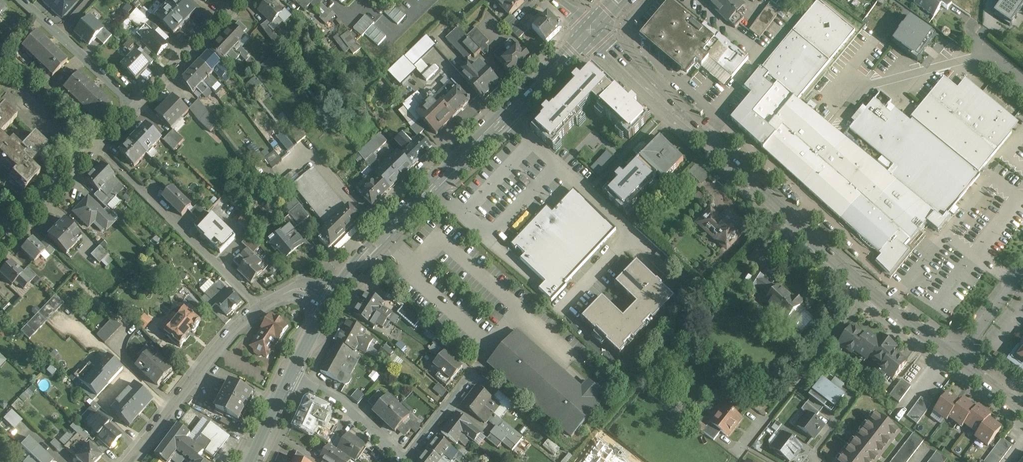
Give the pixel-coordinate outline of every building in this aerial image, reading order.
[(42,2),(61,20),(77,3),(74,0),(44,0),(42,2)] [(155,16),(174,34),(196,12),(184,0),(171,0),(155,16)] [(270,0),(265,5),(263,3),(257,9),(259,11),(269,21),(272,24),(278,18),(284,24),(291,17),(280,6),(278,8),(270,0)] [(313,12),(326,25),(336,16),(330,8),(334,5),(334,4),(332,3),(332,2),(330,0),(325,0),(313,12)] [(521,0),(495,0),(494,1),(509,16),(511,15),(524,2),(521,0)] [(710,2),(709,2),(726,20),(742,4),(738,0),(708,0),(710,2)] [(789,0),(780,0),(776,5),(781,10),(782,10),(787,14),(794,4),(789,0)] [(914,3),(934,17),(942,6),(938,3),(939,0),(916,0),(914,3)] [(947,0),(939,0),(938,3),(942,6),(947,10),(952,3),(947,0)] [(994,15),(1010,26),(1022,7),(1022,0),(1002,0),(994,12),(995,13),(994,15)] [(701,27),(669,1),(639,36),(685,75),(696,62),(702,66),(709,58),(720,44),(715,40),(701,27)] [(855,32),(818,1),(792,31),(829,62),(855,32)] [(781,10),(771,2),(767,7),(777,15),(781,10)] [(127,5),(123,10),(128,15),(132,9),(127,5)] [(399,24),(406,16),(395,5),(387,14),(399,24)] [(767,7),(749,31),(759,38),(777,15),(767,7)] [(309,24),(297,12),(291,17),(303,30),(308,25),(309,24)] [(560,26),(548,14),(540,22),(538,20),(536,22),(538,24),(532,29),(546,44),(560,31),(560,26)] [(518,23),(511,15),(509,16),(503,22),(511,30),(518,23)] [(112,36),(90,16),(74,33),(89,47),(97,39),(104,45),(112,36)] [(365,16),(354,28),(364,36),(366,34),(379,46),(387,36),(365,16)] [(907,16),(889,40),(917,59),(934,35),(907,16)] [(159,29),(150,21),(146,26),(153,32),(154,32),(155,34),(159,29)] [(282,43),(269,27),(273,24),(272,24),(269,21),(261,27),(277,47),(282,43)] [(246,29),(239,22),(234,26),(234,27),(242,34),(246,29)] [(720,35),(705,22),(701,27),(715,40),(720,35)] [(511,30),(510,31),(519,39),(527,31),(519,23),(518,23),(511,30)] [(242,34),(234,27),(234,26),(223,38),(234,49),(236,51),(241,47),(238,44),(245,37),(245,38),(246,37),(245,37),(242,34)] [(467,37),(458,27),(456,29),(457,29),(446,39),(466,61),(472,56),(474,58),(481,52),(480,50),(467,37)] [(489,42),(476,28),(467,37),(480,50),(486,44),(486,45),(489,42)] [(829,62),(792,31),(761,69),(798,100),(829,62)] [(67,62),(36,32),(21,48),(52,78),(67,62)] [(155,34),(154,32),(153,32),(143,43),(158,57),(168,46),(155,34)] [(357,43),(349,33),(341,39),(349,49),(357,43)] [(748,58),(720,35),(715,40),(720,44),(709,58),(732,78),(748,58)] [(426,37),(405,58),(413,67),(435,46),(426,37)] [(234,49),(223,38),(211,50),(222,60),(222,61),(224,62),(224,63),(225,63),(226,63),(228,65),(232,60),(234,60),(235,61),(238,58),(232,51),(234,49)] [(512,41),(509,41),(495,54),(495,57),(505,68),(504,69),(511,77),(511,78),(511,77),(511,78),(523,67),(523,68),(526,65),(525,65),(531,59),(530,59),(523,51),(522,52),(518,47),(517,46),(512,41)] [(357,43),(349,49),(353,55),(361,48),(357,43)] [(486,44),(480,50),(481,52),(485,56),(488,53),(488,47),(486,45),(486,44)] [(255,62),(241,47),(236,51),(240,55),(250,66),(255,62)] [(236,51),(234,49),(232,51),(238,58),(240,55),(236,51)] [(221,64),(209,52),(200,62),(213,73),(213,74),(214,72),(222,79),(227,74),(221,68),(219,66),(221,64)] [(136,53),(123,68),(136,81),(150,66),(136,53)] [(450,67),(440,56),(435,62),(444,72),(450,67)] [(400,86),(416,70),(403,57),(387,73),(400,86)] [(200,62),(200,61),(191,70),(204,82),(212,90),(218,83),(210,76),(213,74),(213,73),(200,62)] [(255,73),(249,67),(245,62),(241,66),(246,71),(246,70),(252,76),(255,73)] [(502,87),(481,65),(481,64),(472,72),(494,94),(502,87)] [(549,116),(536,130),(554,147),(597,100),(603,106),(601,109),(633,139),(653,117),(640,105),(642,103),(636,98),(634,100),(597,66),(586,78),(582,75),(577,81),(580,83),(555,110),(552,107),(546,113),(549,116)] [(884,170),(806,107),(806,106),(798,100),(761,69),(759,67),(743,86),(743,87),(745,88),(745,89),(752,95),(731,120),(740,127),(740,128),(741,128),(756,142),(755,142),(756,142),(879,254),(879,253),(882,256),(876,261),(877,262),(890,274),(909,251),(904,247),(910,240),(927,222),(935,214),(935,213),(890,176),(884,170)] [(494,94),(472,72),(469,69),(467,68),(464,72),(464,73),(466,76),(464,78),(471,86),(470,87),(485,103),(494,94)] [(191,70),(182,80),(193,94),(197,90),(205,98),(211,93),(202,84),(204,82),(191,70)] [(113,105),(79,73),(63,90),(97,123),(113,105)] [(26,74),(18,83),(16,81),(0,97),(0,99),(1,100),(0,101),(0,103),(4,107),(17,119),(34,136),(42,143),(50,135),(52,137),(63,126),(61,124),(69,116),(26,74)] [(249,85),(255,89),(260,81),(254,77),(249,85)] [(469,99),(452,82),(451,82),(451,83),(446,78),(441,83),(445,88),(444,90),(447,93),(445,95),(447,97),(441,103),(455,117),(469,102),(469,99)] [(969,84),(962,92),(944,78),(911,117),(913,119),(912,119),(978,174),(1012,134),(1008,130),(1015,122),(969,84)] [(978,174),(912,119),(910,122),(894,108),(890,113),(885,109),(891,101),(880,92),(874,100),(849,129),(897,168),(890,176),(935,213),(935,214),(927,222),(938,232),(950,217),(947,215),(980,175),(978,174)] [(174,97),(157,115),(171,129),(189,112),(174,97)] [(418,106),(412,97),(402,105),(405,108),(414,119),(417,123),(417,122),(421,119),(417,115),(419,113),(417,110),(417,106),(418,106)] [(455,117),(441,103),(435,97),(419,113),(417,115),(421,119),(436,135),(455,117)] [(218,125),(199,101),(190,110),(200,122),(210,133),(218,125)] [(0,111),(0,136),(17,119),(4,107),(0,111)] [(414,119),(405,108),(400,112),(409,123),(414,119)] [(425,131),(417,122),(417,123),(414,119),(409,123),(412,127),(410,129),(418,137),(425,131)] [(161,139),(147,125),(132,140),(146,154),(161,139)] [(298,128),(289,135),(297,144),(306,137),(298,128)] [(184,140),(173,131),(168,136),(178,146),(184,140)] [(380,134),(359,154),(369,166),(376,160),(377,159),(373,155),(387,141),(380,134)] [(431,150),(420,138),(413,145),(402,135),(395,142),(406,152),(417,164),(431,150)] [(9,145),(0,154),(0,164),(9,173),(13,169),(15,172),(8,179),(22,193),(40,175),(30,166),(47,148),(42,143),(34,136),(21,150),(12,141),(9,145)] [(178,146),(168,136),(163,141),(174,151),(178,146)] [(9,145),(0,137),(0,154),(9,145)] [(294,146),(286,137),(282,141),(289,150),(294,146)] [(683,161),(660,139),(641,159),(660,177),(664,181),(683,161)] [(146,154),(132,140),(120,153),(134,167),(146,154)] [(600,176),(616,158),(607,150),(591,167),(600,176)] [(376,175),(375,175),(379,179),(379,178),(390,190),(413,168),(398,153),(383,167),(376,175)] [(277,165),(269,155),(265,159),(272,168),(277,165)] [(660,177),(641,159),(626,174),(624,172),(619,178),(621,180),(609,192),(628,210),(660,177)] [(383,167),(376,160),(369,166),(376,175),(383,167)] [(114,177),(100,163),(93,172),(112,191),(119,184),(113,178),(114,177)] [(346,209),(313,168),(306,174),(300,179),(293,185),(327,227),(319,235),(321,238),(319,240),(329,250),(361,218),(349,206),(346,209)] [(293,171),(284,178),(288,183),(297,175),(293,171)] [(306,174),(303,171),(297,175),(300,179),(306,174)] [(112,191),(93,172),(85,179),(98,192),(99,193),(100,191),(106,197),(112,191)] [(375,175),(372,172),(357,187),(363,194),(361,195),(372,207),(390,190),(379,178),(379,179),(375,175)] [(275,175),(266,183),(269,187),(279,180),(275,175)] [(119,184),(112,191),(117,195),(123,188),(119,184)] [(191,207),(172,188),(163,197),(182,216),(191,207)] [(618,231),(575,190),(554,213),(548,207),(510,249),(546,282),(540,289),(553,301),(618,231)] [(106,197),(100,191),(99,193),(98,192),(94,196),(105,207),(117,195),(112,191),(106,197)] [(698,193),(693,198),(698,202),(703,197),(698,193)] [(102,212),(88,198),(73,213),(88,228),(96,220),(107,230),(114,223),(113,223),(102,212)] [(198,204),(190,212),(199,220),(206,213),(198,204)] [(309,217),(300,205),(289,215),(290,215),(299,226),(309,217)] [(117,219),(107,208),(102,212),(113,223),(117,219)] [(715,220),(708,214),(709,213),(708,212),(698,223),(709,233),(712,229),(715,226),(713,224),(713,223),(715,220)] [(211,217),(207,213),(195,225),(200,230),(198,231),(206,239),(205,239),(219,253),(235,237),(213,216),(211,217)] [(730,214),(724,221),(724,223),(722,225),(718,221),(717,222),(715,220),(713,223),(713,224),(715,226),(712,229),(720,237),(718,239),(718,241),(724,247),(731,240),(732,242),(734,242),(744,231),(735,222),(736,221),(736,219),(730,214)] [(299,226),(290,215),(289,215),(283,221),(288,226),(293,231),(299,226)] [(253,223),(245,216),(239,222),(246,229),(247,230),(253,223)] [(82,238),(64,220),(47,237),(66,255),(82,238)] [(293,231),(288,226),(269,243),(270,244),(272,242),(286,258),(303,244),(293,231)] [(32,239),(21,251),(34,263),(44,252),(45,252),(39,246),(32,239)] [(56,250),(45,240),(39,246),(45,252),(44,252),(49,257),(56,250)] [(108,255),(99,247),(90,256),(99,264),(108,255)] [(262,263),(248,249),(234,263),(241,269),(238,272),(251,284),(263,272),(257,267),(262,263)] [(10,262),(0,272),(0,274),(12,286),(15,282),(23,290),(30,283),(21,275),(23,274),(22,273),(10,262)] [(604,298),(584,319),(622,356),(677,299),(639,262),(618,284),(639,305),(626,319),(604,298)] [(36,277),(27,268),(22,273),(23,274),(21,275),(30,283),(36,277)] [(182,283),(169,270),(166,273),(170,277),(168,278),(177,288),(182,283)] [(757,273),(748,287),(755,291),(757,288),(762,280),(763,277),(757,273)] [(229,291),(219,280),(205,294),(206,295),(215,305),(216,304),(227,316),(241,302),(229,290),(229,291)] [(776,289),(762,280),(757,288),(770,296),(776,289)] [(793,300),(779,287),(776,289),(770,296),(765,302),(778,313),(776,315),(775,317),(775,319),(776,321),(777,322),(779,323),(781,323),(782,322),(785,320),(786,321),(800,307),(799,306),(802,303),(796,297),(793,300)] [(384,303),(368,293),(361,303),(387,320),(392,313),(382,307),(384,303)] [(215,305),(206,295),(201,300),(210,310),(215,305)] [(55,296),(20,332),(29,340),(64,304),(55,296)] [(387,320),(361,303),(355,314),(375,327),(377,324),(383,328),(387,320)] [(415,317),(403,307),(398,313),(410,323),(415,317)] [(201,322),(185,309),(165,334),(181,347),(192,333),(193,334),(194,334),(195,334),(196,333),(197,332),(197,331),(196,330),(195,329),(201,322)] [(146,314),(139,323),(145,329),(153,321),(146,314)] [(288,327),(271,315),(262,329),(263,329),(264,330),(262,332),(261,331),(250,346),(254,349),(255,353),(259,356),(263,355),(267,357),(277,342),(276,341),(277,339),(278,340),(279,340),(288,327)] [(122,326),(113,318),(109,322),(118,331),(122,326)] [(367,331),(348,321),(343,332),(370,347),(374,340),(365,335),(367,331)] [(118,331),(109,322),(105,327),(113,335),(118,331)] [(113,335),(105,327),(101,331),(109,339),(113,335)] [(854,351),(865,337),(852,328),(839,345),(852,355),(854,351)] [(109,339),(101,331),(97,335),(105,344),(109,339)] [(600,405),(517,331),(505,345),(513,352),(496,371),(571,438),(600,405)] [(370,347),(343,332),(337,342),(352,351),(355,353),(357,349),(366,354),(370,347)] [(882,368),(893,353),(895,350),(891,347),(892,345),(880,337),(877,341),(867,334),(865,337),(854,351),(867,361),(869,358),(882,368)] [(448,346),(439,338),(435,344),(443,351),(448,346)] [(1007,360),(1022,372),(1022,339),(1007,360)] [(337,342),(329,356),(321,372),(336,380),(349,356),(352,351),(337,342)] [(147,347),(139,356),(143,360),(152,351),(147,347)] [(394,355),(384,347),(379,353),(389,362),(394,355)] [(172,371),(152,351),(143,360),(137,366),(158,386),(172,371)] [(463,367),(445,353),(433,366),(441,372),(436,378),(446,386),(463,367)] [(893,353),(882,368),(880,371),(889,377),(892,380),(897,375),(906,363),(893,353)] [(95,369),(89,364),(75,378),(96,397),(110,383),(123,369),(108,355),(95,369)] [(349,356),(336,380),(345,385),(349,383),(351,379),(350,375),(358,361),(350,357),(350,356),(349,356)] [(887,379),(885,378),(878,388),(889,396),(901,380),(911,387),(918,377),(908,370),(902,379),(897,375),(892,380),(889,377),(887,379)] [(844,397),(822,380),(813,391),(810,396),(809,395),(808,396),(811,397),(823,407),(825,408),(825,407),(828,402),(835,408),(844,397)] [(911,387),(901,380),(889,396),(899,403),(911,387)] [(253,394),(230,382),(216,409),(239,421),(253,394)] [(153,401),(136,385),(111,411),(129,427),(153,401)] [(32,386),(24,394),(20,398),(24,402),(37,390),(32,386)] [(493,399),(477,386),(470,396),(493,415),(500,406),(492,400),(493,399)] [(357,402),(364,395),(359,390),(352,396),(357,402)] [(379,391),(370,400),(375,405),(384,396),(379,391)] [(507,399),(498,391),(494,396),(503,404),(507,399)] [(947,394),(934,411),(945,419),(958,402),(947,394)] [(388,396),(373,411),(384,422),(399,406),(388,396)] [(493,415),(470,396),(462,406),(485,424),(487,420),(488,421),(493,415)] [(216,409),(192,397),(188,405),(244,434),(248,426),(239,421),(216,409)] [(823,407),(811,397),(806,403),(819,413),(823,407)] [(931,405),(921,398),(906,417),(917,425),(931,405)] [(329,408),(318,402),(312,399),(310,399),(307,400),(307,401),(304,407),(303,408),(320,416),(318,421),(325,425),(326,422),(327,422),(329,417),(326,415),(329,408)] [(960,403),(958,402),(945,419),(947,421),(949,418),(957,424),(970,406),(962,400),(960,403)] [(819,413),(806,403),(801,410),(807,414),(814,419),(819,413)] [(741,418),(725,405),(711,423),(710,424),(721,432),(727,436),(741,418)] [(410,417),(399,406),(384,422),(395,432),(410,417)] [(970,406),(957,424),(962,428),(965,424),(970,428),(983,411),(978,407),(975,410),(970,406)] [(113,421),(99,408),(95,414),(97,416),(97,415),(108,425),(113,421)] [(320,416),(303,408),(296,425),(312,433),(318,421),(320,416)] [(4,418),(15,428),(22,420),(12,410),(4,418)] [(983,411),(970,428),(977,434),(975,437),(977,439),(990,421),(988,420),(990,416),(983,411)] [(475,434),(469,428),(471,425),(456,413),(449,423),(470,440),(475,434)] [(814,419),(807,414),(797,426),(813,438),(823,426),(814,419)] [(108,425),(97,415),(97,416),(87,427),(97,436),(96,437),(110,449),(110,448),(113,448),(115,445),(115,443),(121,437),(108,425)] [(898,433),(876,415),(864,431),(886,449),(898,433)] [(501,421),(496,417),(491,424),(496,427),(501,421)] [(411,420),(401,430),(407,435),(416,425),(411,420)] [(990,421),(977,439),(988,447),(1001,429),(990,421)] [(777,422),(772,429),(776,432),(782,425),(777,422)] [(81,430),(74,423),(70,428),(75,433),(77,435),(81,430)] [(470,440),(449,423),(441,432),(456,444),(459,441),(465,446),(470,440)] [(721,432),(710,424),(711,423),(710,423),(703,432),(714,441),(721,432)] [(178,424),(155,455),(165,461),(169,461),(172,458),(178,461),(183,461),(186,459),(189,461),(204,461),(199,458),(204,451),(187,438),(191,434),(178,424)] [(229,438),(211,424),(202,437),(219,450),(229,438)] [(796,436),(782,425),(776,432),(781,436),(783,434),(792,441),(796,436)] [(337,437),(327,430),(326,431),(322,428),(317,436),(331,446),(337,437)] [(89,438),(81,430),(77,435),(85,442),(89,438)] [(28,439),(20,431),(13,438),(31,456),(38,448),(28,439)] [(864,431),(852,447),(870,461),(876,461),(886,449),(864,431)] [(354,439),(355,438),(348,433),(343,441),(337,449),(336,451),(351,461),(351,460),(354,461),(355,461),(365,447),(354,439)] [(482,440),(475,434),(470,440),(478,446),(482,440)] [(783,434),(781,436),(772,448),(776,451),(776,453),(781,457),(783,456),(790,461),(801,448),(792,441),(783,434)] [(891,461),(907,461),(923,441),(913,434),(891,461)] [(88,445),(85,442),(77,435),(74,438),(64,448),(75,459),(78,461),(97,461),(101,458),(88,445)] [(438,436),(428,450),(441,460),(444,456),(451,461),(459,452),(458,452),(438,436)] [(202,437),(201,437),(195,444),(204,451),(214,458),(220,451),(219,450),(202,437)] [(343,441),(337,437),(331,446),(337,449),(343,441)] [(984,461),(1000,461),(1012,446),(1001,439),(984,461)] [(551,452),(556,445),(548,440),(543,446),(551,452)] [(64,449),(55,441),(51,445),(59,453),(64,449)] [(329,446),(329,445),(320,459),(324,461),(323,461),(350,461),(351,461),(336,451),(329,446)] [(852,447),(840,461),(870,461),(852,447)] [(38,448),(31,456),(25,461),(53,461),(38,448)] [(467,453),(461,448),(458,452),(459,452),(464,457),(467,453)] [(418,461),(443,461),(441,460),(428,450),(418,461)] [(297,452),(294,459),(296,460),(302,461),(305,461),(307,458),(297,452)] [(929,461),(945,461),(947,459),(937,452),(929,461)]
